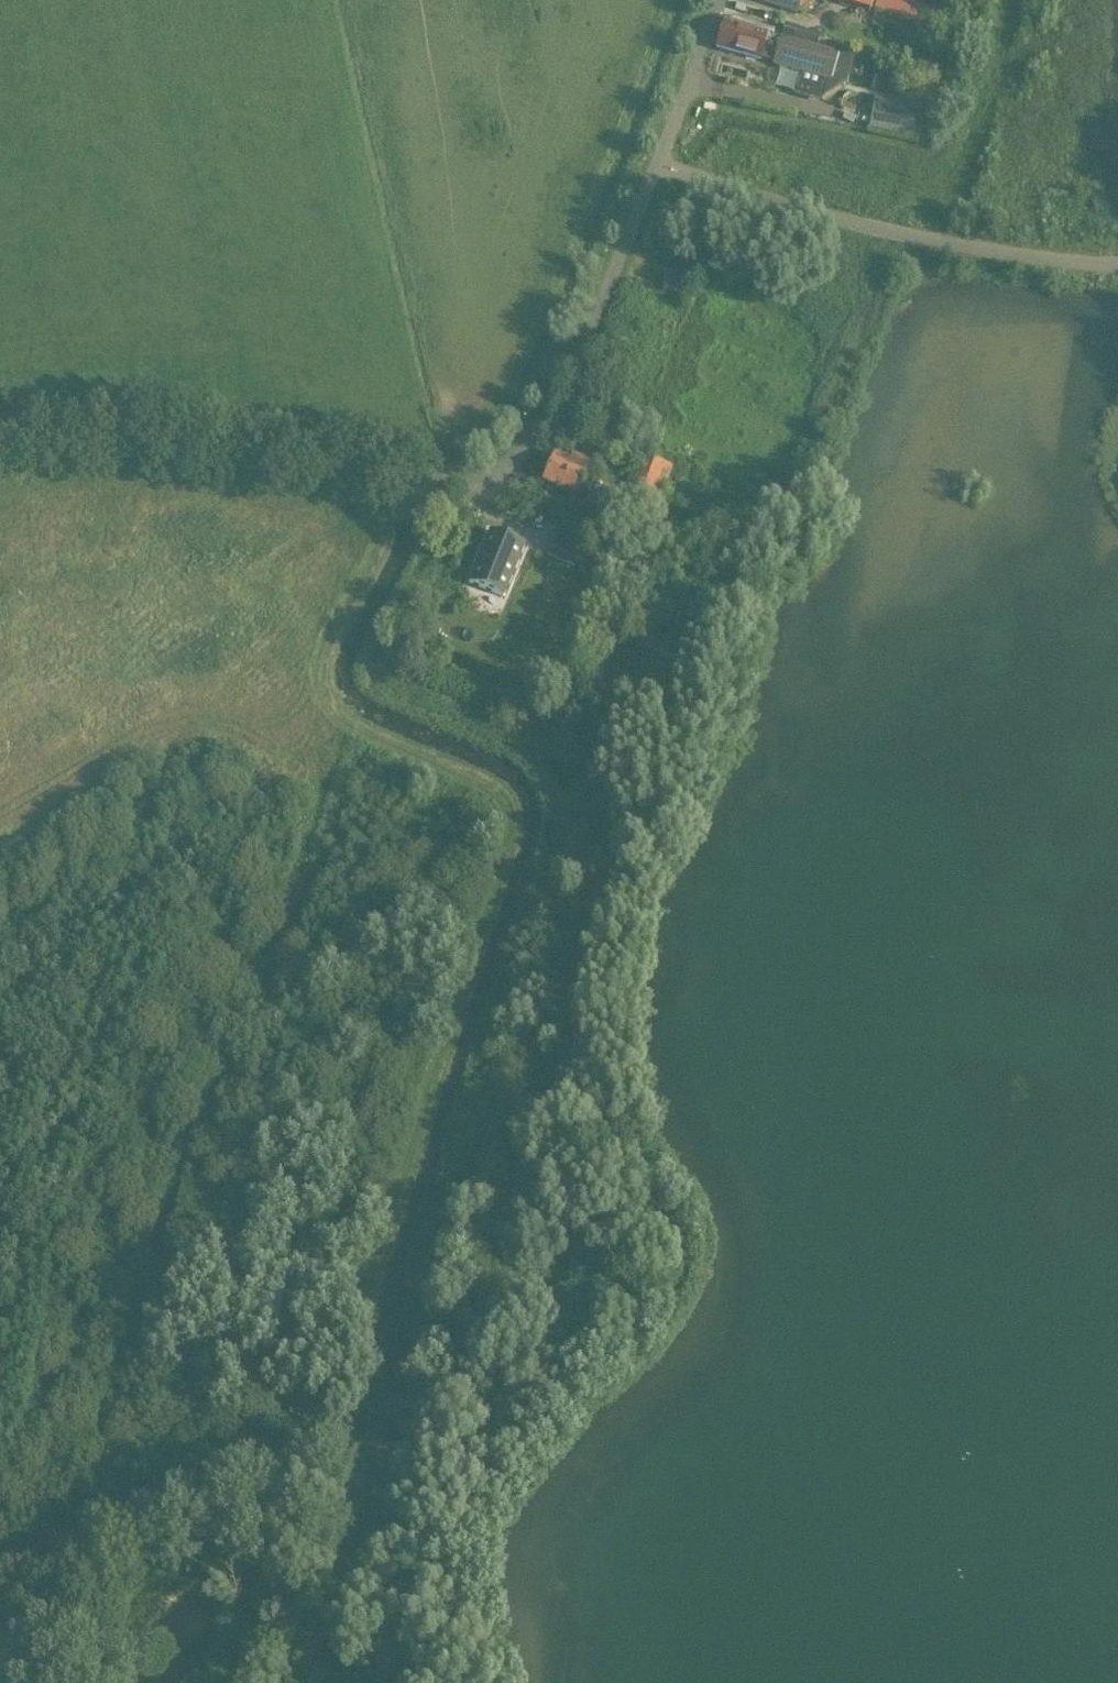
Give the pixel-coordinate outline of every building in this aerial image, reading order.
[(801,0),(757,0),(797,13),(801,0)] [(876,10),(927,26),(932,9),(906,0),(841,0),(841,1),(876,11),(876,10)] [(759,59),(774,62),(774,65),(847,85),(855,57),(781,37),(781,39),(766,35),(724,23),(717,48),(759,60),(759,59)] [(924,107),(877,97),(870,131),(917,141),(924,107)] [(577,496),(578,493),(588,497),(599,469),(590,465),(591,464),(597,450),(574,440),(569,454),(574,456),(571,463),(555,456),(544,482),(577,496)] [(660,498),(673,467),(638,453),(619,502),(657,518),(665,500),(660,498)] [(582,564),(593,543),(560,530),(548,556),(575,568),(577,563),(582,564)] [(504,597),(525,545),(490,531),(469,583),(504,597)]
